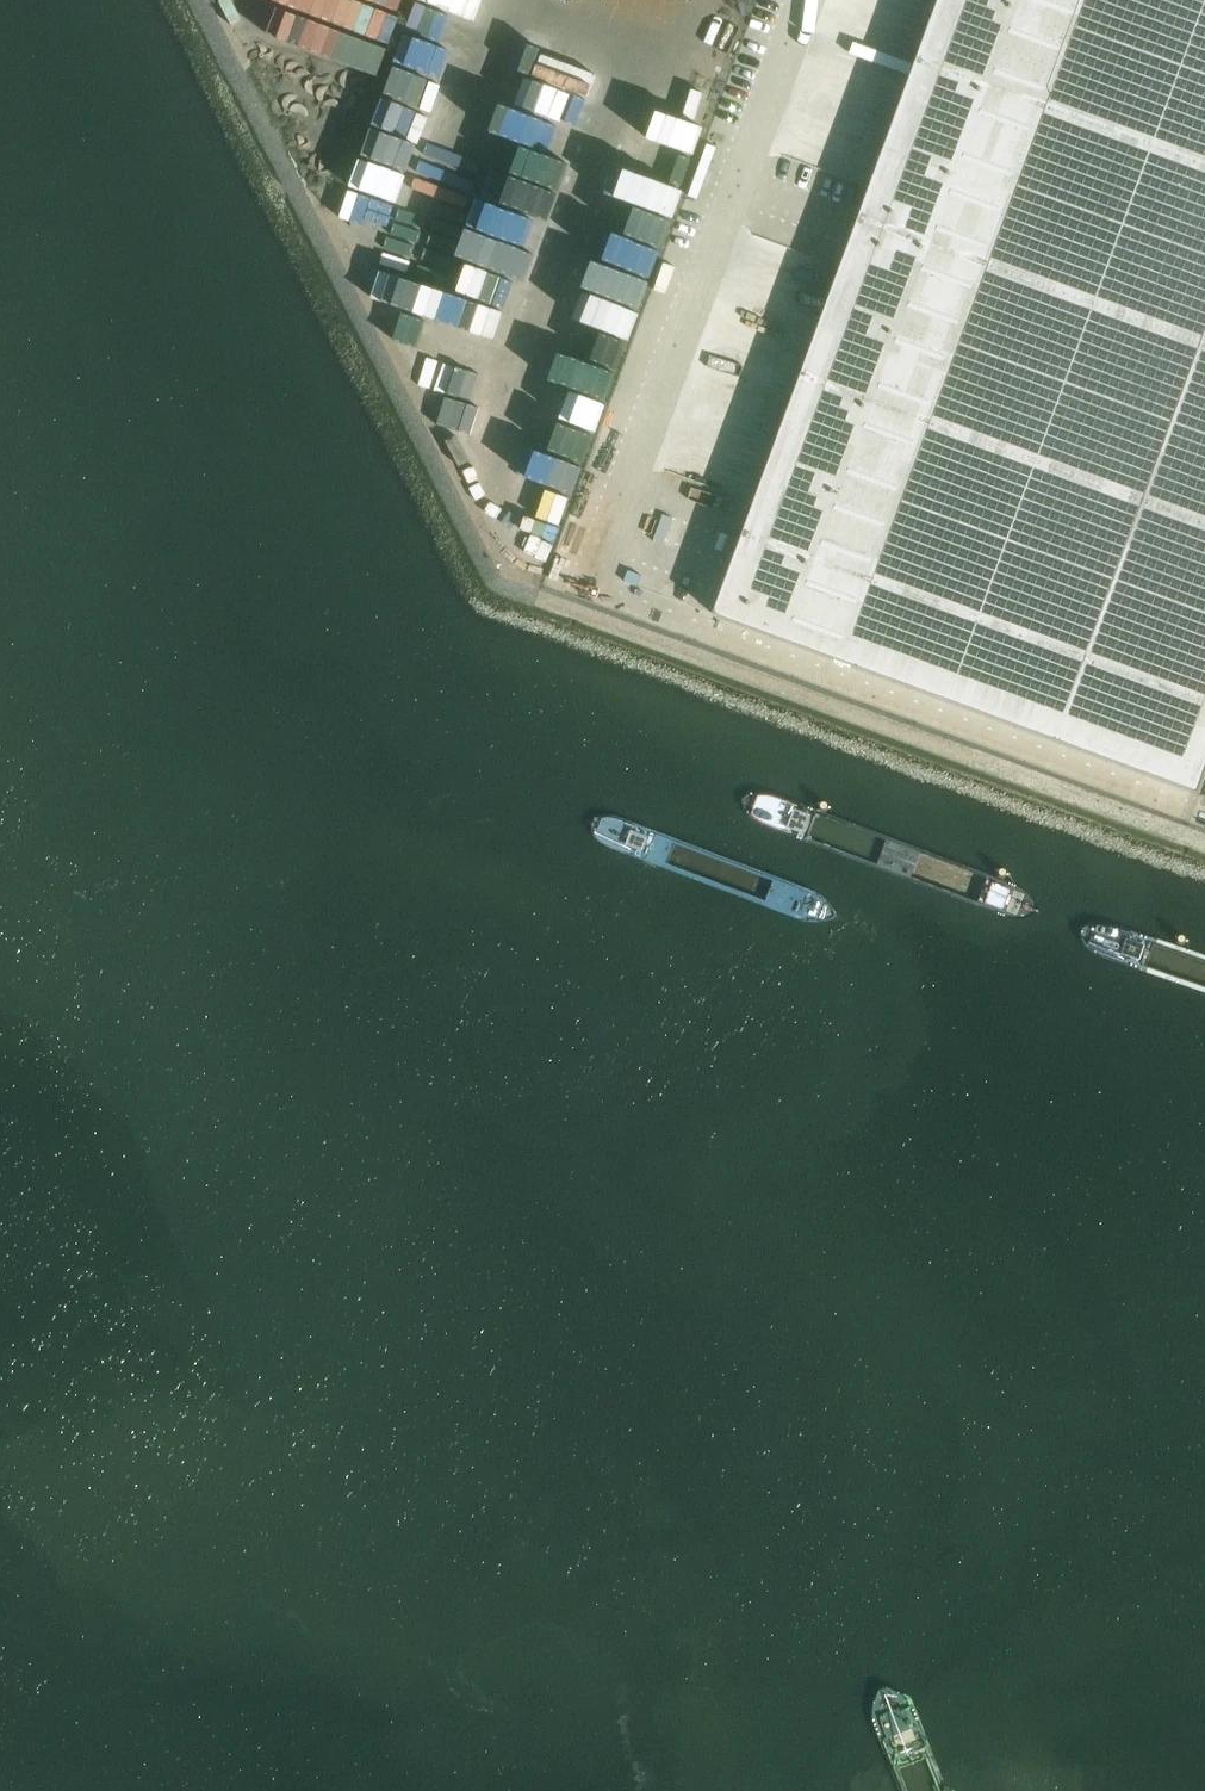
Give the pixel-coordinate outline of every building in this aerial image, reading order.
[(715,616),(1200,795),(1204,782),(1204,0),(941,0),(871,190),(842,268),(755,505),(715,616)] [(558,481),(576,481),(577,424),(558,424),(558,481)]
